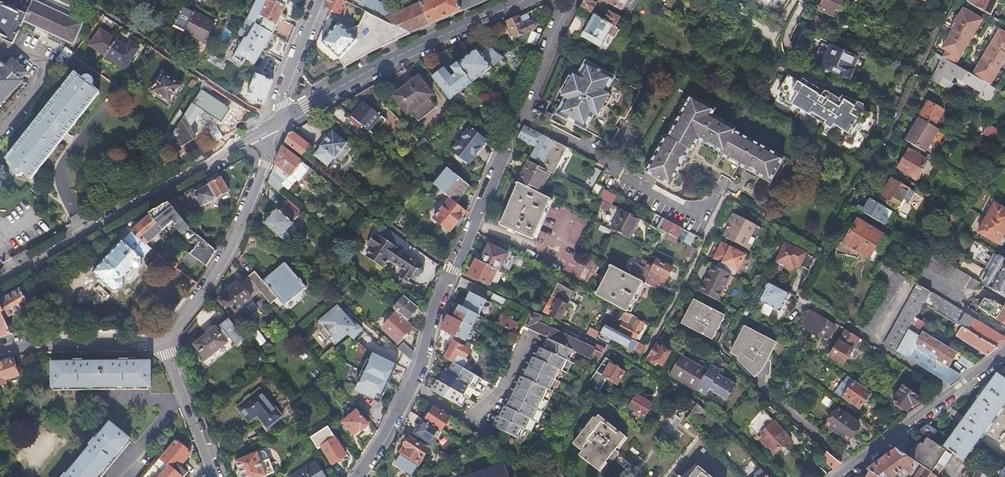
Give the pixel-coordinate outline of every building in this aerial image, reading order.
[(247,20),(255,24),(289,44),(296,27),(279,17),(288,0),(257,0),(247,20)] [(341,0),(327,0),(324,7),(327,9),(342,17),(349,4),(343,1),(341,0)] [(343,1),(349,4),(408,35),(486,0),(429,0),(399,13),(375,0),(344,0),(343,1)] [(578,8),(589,14),(595,3),(590,0),(583,0),(578,8)] [(622,11),(628,0),(603,0),(622,11)] [(839,0),(827,0),(822,12),(836,18),(839,12),(842,13),(847,3),(845,3),(839,0)] [(966,2),(990,16),(998,0),(967,0),(966,2)] [(12,43),(24,20),(72,45),(83,25),(84,26),(87,20),(79,16),(77,21),(34,1),(27,14),(0,1),(0,37),(12,43)] [(217,21),(197,9),(185,29),(205,40),(217,21)] [(602,21),(613,27),(619,16),(608,10),(602,21)] [(947,52),(943,58),(955,66),(981,21),(962,10),(951,29),(952,31),(942,49),(947,52)] [(613,40),(619,30),(613,27),(602,21),(592,15),(579,37),(600,49),(607,36),(613,40)] [(516,17),(507,22),(514,35),(522,31),(516,17)] [(338,21),(325,45),(346,56),(359,33),(338,21)] [(236,37),(244,42),(262,52),(282,61),(289,44),(255,24),(248,36),(240,31),(238,34),(236,37)] [(917,34),(931,40),(933,35),(919,29),(917,34)] [(101,31),(91,46),(129,70),(142,51),(134,45),(130,50),(101,31)] [(972,76),(989,86),(1004,60),(1004,35),(999,31),(972,76)] [(260,68),(259,71),(275,79),(281,64),(261,54),(262,52),(244,42),(237,55),(260,68)] [(479,48),(457,64),(472,83),(494,66),(503,59),(491,44),(481,51),(479,48)] [(831,47),(822,67),(847,78),(857,58),(831,47)] [(65,68),(74,56),(67,50),(58,63),(65,68)] [(943,58),(942,58),(928,80),(942,89),(944,86),(945,87),(946,84),(948,85),(949,83),(951,84),(954,83),(959,86),(963,85),(966,87),(964,90),(977,98),(976,99),(981,102),(987,100),(990,95),(988,93),(991,88),(989,86),(972,76),(955,66),(943,58)] [(22,80),(20,78),(26,72),(12,59),(6,65),(0,60),(0,104),(22,80)] [(643,93),(588,63),(579,79),(576,77),(564,98),(567,100),(559,115),(614,146),(622,130),(618,128),(623,119),(627,121),(643,93)] [(434,76),(451,99),(462,91),(472,83),(457,64),(453,67),(447,72),(444,68),(434,76)] [(248,99),(264,107),(275,79),(259,71),(248,99)] [(74,74),(5,160),(13,166),(11,168),(12,172),(17,176),(21,175),(22,174),(30,180),(98,94),(90,87),(92,86),(92,81),(88,78),(83,78),(81,80),(74,74)] [(164,74),(152,93),(171,105),(183,86),(164,74)] [(789,96),(786,101),(784,103),(791,107),(793,105),(802,110),(800,113),(805,116),(807,113),(823,124),(819,131),(834,140),(838,142),(841,143),(842,143),(844,142),(845,140),(849,142),(855,133),(853,131),(859,121),(861,122),(867,112),(864,110),(863,102),(841,95),(837,102),(829,97),(830,96),(829,93),(828,92),(827,91),(825,91),(823,92),(821,95),(819,93),(818,95),(811,92),(815,86),(800,78),(798,81),(788,74),(778,89),(789,96)] [(421,76),(396,95),(410,113),(414,111),(421,121),(439,107),(432,97),(435,95),(421,76)] [(561,96),(564,98),(576,77),(573,76),(561,96)] [(693,97),(683,116),(781,170),(786,160),(737,133),(738,131),(714,117),(718,111),(693,97)] [(918,117),(920,118),(934,127),(943,111),(936,107),(938,105),(929,100),(918,117)] [(362,120),(360,123),(373,134),(386,118),(369,104),(358,116),(362,120)] [(781,170),(683,116),(670,138),(668,137),(648,173),(674,187),(685,166),(720,186),(724,177),(733,182),(742,168),(773,185),(781,170)] [(373,134),(379,138),(392,123),(386,118),(373,134)] [(920,118),(907,141),(911,143),(926,153),(940,130),(934,127),(920,118)] [(1004,134),(987,123),(981,133),(998,144),(1004,134)] [(466,161),(472,155),(485,139),(469,125),(450,148),(466,161)] [(538,167),(549,173),(553,175),(567,149),(542,136),(525,127),(518,138),(520,139),(532,145),(536,147),(531,157),(541,162),(538,167)] [(320,145),(322,146),(335,156),(336,158),(346,146),(349,142),(333,129),(320,145)] [(310,145),(292,131),(288,133),(285,141),(302,155),(310,145)] [(485,139),(472,155),(474,156),(487,140),(485,139)] [(915,176),(929,154),(926,153),(911,143),(897,166),(915,176)] [(527,155),(531,157),(536,147),(532,145),(527,155)] [(335,156),(322,146),(316,153),(329,164),(335,156)] [(351,150),(346,146),(336,158),(342,162),(351,150)] [(282,147),(273,170),(286,180),(290,175),(291,176),(301,162),(282,147)] [(528,162),(517,183),(539,193),(549,173),(538,167),(528,162)] [(456,203),(470,186),(449,169),(436,186),(449,197),(456,203)] [(600,171),(594,183),(599,185),(605,173),(600,171)] [(228,191),(218,173),(203,182),(205,186),(194,193),(202,207),(228,191)] [(881,193),(883,195),(898,203),(909,187),(891,176),(881,193)] [(422,189),(414,183),(405,195),(412,201),(422,189)] [(539,193),(517,183),(500,225),(533,241),(550,199),(539,193)] [(613,204),(617,196),(608,191),(604,200),(613,204)] [(449,231),(466,210),(456,203),(449,197),(433,217),(449,231)] [(175,198),(167,203),(175,212),(182,209),(175,198)] [(860,207),(858,211),(875,221),(884,206),(872,199),(866,210),(860,207)] [(301,212),(287,200),(285,203),(299,214),(301,212)] [(167,203),(148,213),(149,215),(159,227),(158,228),(160,231),(165,227),(163,225),(173,219),(176,222),(173,225),(188,242),(194,244),(197,247),(191,256),(207,269),(216,254),(187,228),(175,212),(167,203)] [(293,221),(299,214),(285,203),(279,210),(277,208),(264,223),(281,238),(286,233),(290,236),(298,228),(293,224),(295,223),(293,221)] [(978,231),(997,243),(1004,229),(1004,209),(994,203),(978,231)] [(964,204),(959,212),(964,214),(969,207),(964,204)] [(621,211),(610,230),(631,240),(641,221),(621,211)] [(149,215),(131,231),(132,233),(142,242),(158,228),(159,227),(149,215)] [(724,238),(726,239),(752,252),(763,230),(734,215),(729,224),(731,225),(724,238)] [(861,253),(869,258),(874,261),(888,237),(856,219),(843,243),(837,242),(835,254),(841,255),(839,262),(852,265),(856,261),(861,253)] [(683,230),(666,220),(660,231),(678,240),(683,230)] [(403,234),(409,238),(418,226),(412,222),(403,234)] [(368,244),(363,252),(383,266),(388,259),(403,269),(398,277),(407,283),(413,274),(415,275),(417,276),(419,275),(420,275),(422,273),(423,272),(423,270),(423,268),(423,266),(422,265),(420,264),(396,247),(397,246),(381,235),(380,236),(375,232),(367,243),(368,244)] [(117,291),(125,283),(140,268),(143,266),(141,260),(151,250),(142,242),(132,233),(123,241),(122,240),(91,270),(111,290),(117,291)] [(286,233),(281,238),(285,242),(290,236),(286,233)] [(736,246),(734,249),(721,242),(713,257),(737,270),(745,255),(744,255),(746,251),(736,246)] [(809,272),(815,259),(806,255),(807,253),(785,243),(776,262),(784,266),(785,269),(790,272),(794,271),(794,269),(799,267),(809,272)] [(499,270),(500,271),(509,255),(490,245),(481,261),(499,270)] [(694,259),(698,249),(688,245),(684,255),(694,259)] [(996,254),(993,252),(975,281),(979,283),(980,284),(1004,299),(1004,259),(996,254)] [(937,258),(928,253),(922,263),(961,288),(978,288),(980,284),(979,283),(975,281),(937,258)] [(499,270),(481,261),(477,259),(469,276),(491,286),(499,270)] [(629,276),(643,283),(659,292),(666,280),(671,270),(654,262),(651,268),(640,262),(637,267),(634,266),(629,276)] [(886,284),(897,268),(888,263),(887,263),(884,262),(874,276),(886,284)] [(258,274),(251,281),(263,295),(272,306),(279,300),(285,307),(307,288),(289,265),(266,284),(258,274)] [(611,266),(596,295),(611,302),(628,311),(643,283),(629,276),(611,266)] [(697,291),(721,304),(736,278),(714,266),(709,274),(707,273),(697,291)] [(883,289),(857,328),(869,335),(908,276),(897,268),(886,284),(883,289)] [(905,293),(913,297),(920,285),(912,280),(905,293)] [(263,295),(251,281),(242,288),(241,286),(226,299),(231,306),(235,303),(242,312),(248,307),(249,309),(251,308),(255,305),(255,303),(254,302),(263,295)] [(2,311),(4,310),(7,316),(30,303),(29,302),(36,297),(28,282),(0,298),(0,307),(2,311)] [(558,284),(552,296),(543,312),(560,321),(562,316),(565,317),(568,312),(565,310),(575,292),(558,284)] [(776,319),(789,295),(769,284),(756,308),(776,319)] [(1004,340),(1004,337),(1004,336),(1002,339),(976,324),(984,312),(1004,325),(1004,303),(1001,309),(984,302),(980,310),(971,305),(965,313),(920,285),(913,297),(884,345),(897,352),(913,326),(925,305),(959,326),(997,348),(999,347),(1004,340)] [(469,292),(485,300),(486,297),(470,290),(469,292)] [(462,307),(477,313),(478,314),(485,300),(469,292),(462,307)] [(507,301),(493,294),(490,302),(503,308),(507,301)] [(393,310),(407,322),(418,308),(405,296),(393,310)] [(478,314),(482,316),(490,302),(485,300),(478,314)] [(699,302),(687,325),(714,340),(726,317),(699,302)] [(454,318),(471,325),(477,313),(462,307),(460,305),(454,318)] [(11,335),(2,311),(0,307),(0,337),(11,335)] [(514,330),(519,333),(523,325),(525,321),(504,311),(500,319),(515,327),(514,330)] [(640,318),(628,311),(619,328),(637,337),(640,332),(642,333),(645,329),(643,327),(645,323),(639,320),(640,318)] [(836,327),(809,311),(801,325),(828,341),(836,327)] [(525,321),(523,325),(550,339),(575,351),(581,354),(593,360),(597,362),(605,350),(598,346),(595,352),(538,323),(541,317),(529,312),(525,321)] [(395,315),(383,329),(398,343),(411,329),(395,315)] [(453,335),(455,336),(464,340),(471,325),(454,318),(448,315),(441,330),(453,335)] [(631,338),(606,325),(600,338),(610,343),(612,339),(628,347),(641,353),(646,345),(635,340),(631,338)] [(971,368),(977,363),(961,354),(958,352),(913,326),(897,352),(949,384),(961,375),(949,368),(954,359),(963,364),(963,363),(971,368)] [(988,355),(997,348),(959,326),(957,328),(964,333),(960,338),(966,341),(967,340),(981,349),(980,350),(988,355)] [(745,327),(731,354),(739,358),(738,362),(751,376),(760,368),(774,342),(745,327)] [(596,339),(600,333),(590,328),(587,334),(596,339)] [(213,329),(194,345),(205,360),(225,344),(213,329)] [(441,330),(439,338),(450,342),(453,335),(441,330)] [(855,349),(861,340),(847,331),(841,341),(831,356),(845,365),(855,349)] [(447,351),(444,357),(455,363),(464,368),(470,357),(467,355),(470,349),(464,346),(466,341),(464,340),(455,336),(451,346),(447,344),(444,349),(447,351)] [(575,351),(550,339),(544,349),(542,348),(537,359),(535,358),(525,378),(522,377),(507,409),(505,408),(500,418),(498,417),(493,427),(519,440),(524,429),(526,430),(531,420),(533,421),(538,410),(544,400),(549,390),(551,391),(556,381),(561,370),(563,371),(568,360),(570,361),(575,351)] [(398,349),(411,360),(414,352),(403,343),(398,349)] [(647,359),(654,363),(655,360),(662,364),(670,351),(656,344),(647,359)] [(576,364),(581,354),(575,351),(570,361),(574,363),(576,364)] [(24,369),(21,355),(19,355),(12,356),(15,371),(24,369)] [(671,373),(697,389),(709,371),(682,355),(671,373)] [(722,357),(719,356),(713,365),(721,370),(726,361),(722,357)] [(612,362),(606,358),(590,382),(600,392),(607,378),(617,384),(624,372),(611,364),(612,362)] [(51,387),(55,387),(54,390),(149,390),(149,387),(151,387),(151,362),(129,362),(129,359),(119,359),(120,362),(82,362),(82,359),(73,359),(73,362),(52,362),(51,387)] [(569,374),(574,363),(570,361),(568,360),(563,371),(567,373),(569,374)] [(1,389),(3,388),(1,380),(15,378),(12,361),(0,363),(0,390),(1,389)] [(476,399),(486,379),(480,376),(464,368),(455,363),(450,372),(447,371),(442,381),(439,380),(434,391),(465,407),(470,396),(476,399)] [(721,370),(713,365),(709,371),(697,389),(707,395),(711,388),(715,390),(714,393),(728,401),(738,386),(720,375),(723,371),(721,370)] [(567,373),(563,371),(561,370),(556,381),(560,382),(562,378),(564,379),(567,373)] [(492,373),(488,379),(494,383),(498,375),(492,373)] [(965,463),(985,435),(988,437),(1004,413),(1004,379),(999,375),(998,373),(994,376),(967,417),(952,407),(943,413),(961,425),(945,449),(951,454),(965,463)] [(859,409),(871,392),(862,386),(854,380),(850,387),(843,382),(835,393),(842,398),(842,397),(859,409)] [(560,382),(556,381),(551,391),(554,393),(556,388),(558,389),(561,383),(560,382)] [(919,406),(926,401),(902,384),(891,400),(905,410),(909,404),(911,401),(913,403),(919,406)] [(554,393),(551,391),(549,390),(544,400),(549,403),(554,393)] [(260,393),(238,411),(248,424),(257,416),(269,430),(283,419),(267,400),(266,401),(260,393)] [(636,396),(629,408),(644,417),(651,405),(636,396)] [(549,403),(544,400),(538,410),(544,413),(549,403)] [(707,413),(697,404),(688,420),(697,430),(707,413)] [(434,407),(425,421),(437,429),(441,432),(450,418),(434,407)] [(687,432),(685,430),(689,425),(666,409),(655,425),(680,443),(687,432)] [(544,413),(538,410),(533,421),(537,422),(538,423),(544,413)] [(853,455),(865,446),(850,434),(857,425),(837,410),(826,425),(846,440),(841,446),(853,455)] [(356,412),(343,423),(354,438),(368,427),(356,412)] [(589,427),(587,425),(574,442),(583,449),(579,453),(597,467),(604,459),(606,461),(610,456),(616,449),(618,446),(622,440),(620,439),(625,434),(600,414),(597,417),(589,427)] [(586,425),(587,425),(589,427),(597,417),(593,415),(586,425)] [(526,430),(529,432),(531,433),(537,422),(533,421),(531,420),(526,430)] [(417,429),(414,435),(431,446),(434,441),(431,439),(437,429),(425,421),(418,430),(417,429)] [(773,422),(756,437),(772,455),(789,440),(773,422)] [(129,442),(131,440),(111,424),(96,441),(94,439),(89,445),(91,447),(68,475),(66,473),(63,476),(105,476),(132,444),(129,442)] [(927,425),(917,432),(926,438),(933,442),(938,433),(927,425)] [(524,429),(519,440),(524,442),(529,432),(526,430),(524,429)] [(629,437),(625,434),(620,439),(622,440),(618,446),(620,447),(629,437)] [(330,443),(323,447),(334,465),(348,457),(333,435),(327,438),(330,443)] [(396,452),(400,454),(401,455),(400,457),(398,456),(392,464),(408,476),(415,467),(413,466),(414,464),(416,466),(426,451),(407,437),(396,452)] [(929,471),(937,476),(951,454),(945,449),(933,442),(926,438),(922,444),(920,442),(915,449),(913,447),(907,457),(913,461),(921,466),(925,468),(929,471)] [(176,439),(161,458),(148,473),(153,476),(184,476),(189,471),(181,464),(191,452),(176,439)] [(267,439),(255,445),(258,450),(269,445),(267,439)] [(840,464),(847,460),(828,445),(823,451),(840,464)] [(620,452),(616,449),(610,456),(614,460),(620,452)] [(866,470),(869,472),(878,476),(892,476),(902,470),(905,474),(911,471),(907,465),(913,461),(907,457),(895,449),(866,470)] [(235,461),(243,476),(263,476),(276,471),(270,458),(262,462),(256,451),(235,461)] [(833,470),(840,464),(823,451),(818,458),(833,470)] [(604,459),(597,467),(601,470),(608,462),(606,461),(604,459)] [(292,476),(326,476),(316,461),(292,476)] [(467,476),(509,476),(504,464),(467,476)] [(700,466),(697,468),(690,476),(714,476),(700,466)] [(921,466),(913,476),(919,476),(925,468),(921,466)]
